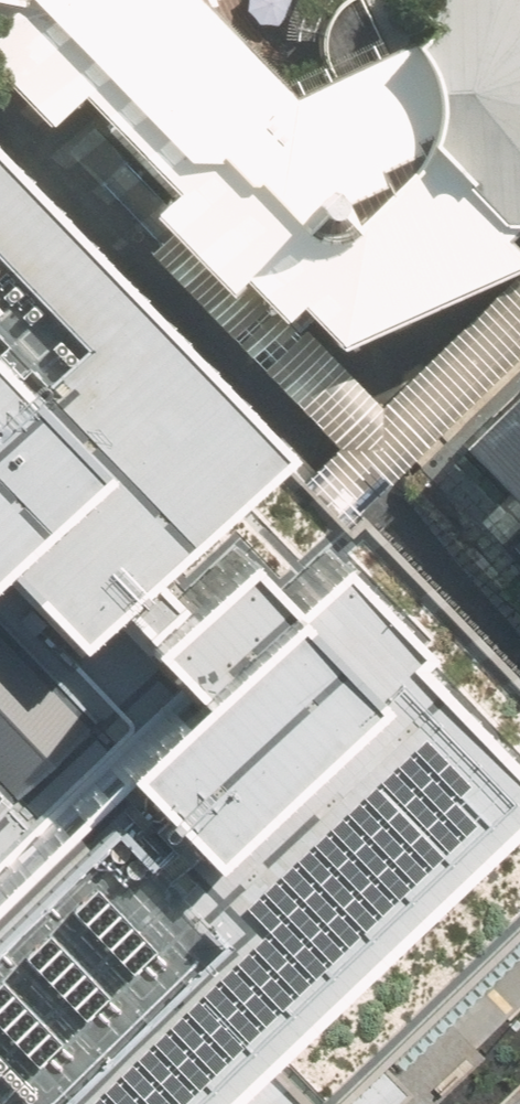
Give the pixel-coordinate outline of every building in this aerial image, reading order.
[(334,343),(519,261),(519,0),(413,0),(306,96),(202,0),(0,0),(0,73),(46,123),(80,91),(174,191),(152,210),(173,231),(229,290),(242,276),(279,316),(295,300),(334,343)] [(144,570),(279,440),(0,152),(0,566),(71,640),(115,599),(144,570)] [(342,526),(353,514),(357,509),(518,354),(519,353),(519,268),(379,405),(304,330),(298,336),(279,316),(242,276),(229,290),(173,231),(152,252),(336,443),(312,465),(297,481),(342,526)] [(418,492),(519,596),(519,394),(418,492)] [(410,1092),(373,1053),(519,915),(519,680),(357,509),(353,514),(342,526),(297,481),(312,465),(286,435),(279,440),(144,570),(174,601),(231,548),(275,593),(321,547),(406,636),(395,646),(518,773),(173,1103),(397,1103),(410,1092)] [(144,570),(115,599),(190,677),(0,857),(0,1103),(173,1103),(518,773),(395,646),(406,636),(321,547),(275,593),(231,548),(174,601),(144,570)] [(190,677),(115,599),(71,640),(0,566),(0,857),(190,677)]
